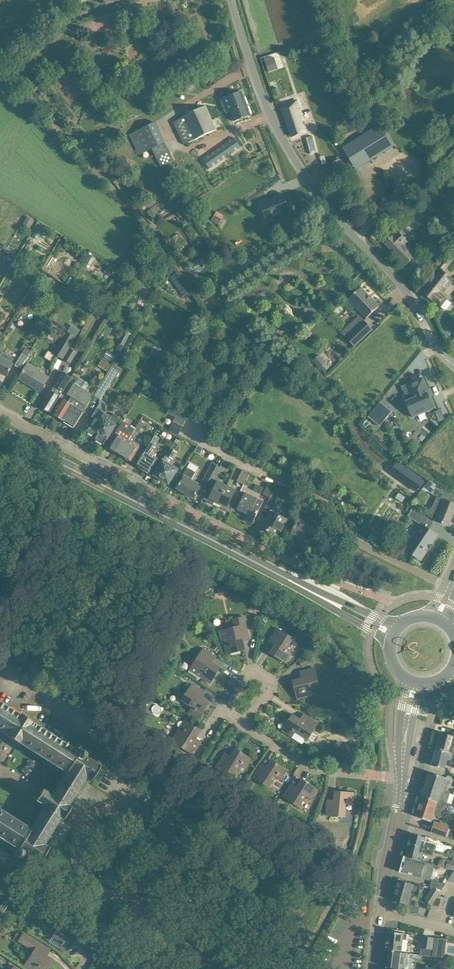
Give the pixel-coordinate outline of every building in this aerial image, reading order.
[(284,49),(294,45),(292,40),(282,44),(284,49)] [(282,68),(291,63),(285,53),(276,59),(282,68)] [(275,58),(265,61),(268,72),(278,69),(275,58)] [(231,111),(235,121),(251,115),(242,91),(222,100),(227,113),(231,111)] [(305,124),(297,101),(281,106),(292,137),(305,132),(303,125),(305,124)] [(205,106),(196,111),(184,117),(184,118),(174,122),(184,144),(194,139),(195,140),(230,124),(225,113),(212,119),(205,106)] [(312,118),(319,116),(317,107),(310,109),(312,118)] [(156,123),(130,135),(139,155),(153,149),(161,167),(174,162),(156,123)] [(372,130),(351,143),(365,164),(385,152),(372,130)] [(313,136),(306,138),(311,154),(318,153),(313,136)] [(234,138),(226,143),(203,159),(209,168),(241,147),(234,138)] [(340,175),(347,170),(339,159),(333,163),(340,175)] [(267,199),(260,202),(267,218),(289,209),(283,196),(268,202),(267,199)] [(217,212),(212,221),(218,225),(224,216),(217,212)] [(28,217),(23,225),(30,229),(35,221),(28,217)] [(392,236),(385,243),(406,265),(409,262),(416,269),(423,263),(411,251),(403,242),(405,239),(398,231),(392,236)] [(431,299),(441,307),(445,311),(452,304),(447,299),(448,298),(443,294),(453,280),(453,279),(445,271),(453,260),(447,254),(438,266),(442,269),(438,275),(423,293),(431,299)] [(367,318),(379,306),(361,287),(349,299),(367,318)] [(355,346),(372,330),(364,321),(347,337),(355,346)] [(124,331),(119,339),(126,343),(131,335),(124,331)] [(65,337),(55,353),(65,359),(71,349),(75,343),(73,343),(76,337),(68,332),(65,337)] [(31,351),(26,348),(15,366),(20,369),(28,357),(27,357),(31,351)] [(71,349),(65,359),(71,363),(77,352),(71,349)] [(3,352),(0,356),(0,372),(7,376),(12,368),(14,364),(11,363),(14,359),(3,352)] [(319,355),(313,361),(319,367),(325,361),(319,355)] [(49,377),(28,364),(24,370),(19,379),(26,383),(28,381),(42,389),(47,381),(49,377)] [(101,400),(119,370),(113,367),(94,396),(101,400)] [(55,404),(72,378),(63,372),(52,391),(51,391),(46,398),(41,407),(50,412),(55,404)] [(407,402),(414,418),(435,408),(429,396),(428,396),(427,393),(430,392),(423,378),(403,387),(409,401),(407,402)] [(75,427),(80,418),(89,405),(94,395),(88,391),(91,386),(85,382),(82,387),(75,383),(68,395),(72,398),(69,403),(63,399),(59,406),(54,414),(65,421),(75,427)] [(381,401),(368,417),(380,426),(392,411),(381,401)] [(174,420),(183,425),(188,416),(170,407),(167,414),(175,418),(174,420)] [(111,417),(97,409),(91,419),(86,428),(90,430),(88,433),(96,438),(96,439),(104,445),(109,437),(112,439),(114,435),(117,431),(113,429),(120,418),(114,414),(111,417)] [(178,437),(183,425),(174,420),(168,432),(178,437)] [(124,456),(124,457),(131,461),(136,453),(141,445),(135,441),(145,425),(141,422),(136,429),(134,433),(121,454),(124,456)] [(118,434),(109,448),(120,455),(121,454),(134,433),(121,426),(117,433),(118,434)] [(152,452),(156,445),(156,444),(160,438),(155,435),(151,441),(151,442),(142,456),(136,464),(150,473),(155,464),(159,459),(151,454),(152,452)] [(177,453),(171,448),(159,466),(154,475),(169,484),(174,475),(178,469),(170,464),(177,453)] [(197,458),(191,469),(198,473),(204,463),(197,458)] [(398,462),(390,472),(417,491),(425,479),(398,462)] [(208,489),(219,469),(220,467),(213,463),(208,473),(210,474),(203,486),(208,489)] [(183,475),(185,476),(182,480),(177,489),(194,499),(199,490),(200,488),(201,485),(192,480),(196,473),(187,468),(183,475)] [(244,485),(246,482),(250,474),(243,470),(237,481),(244,485)] [(214,501),(218,503),(227,486),(214,479),(210,486),(208,491),(203,500),(213,504),(214,501)] [(424,488),(433,494),(432,495),(437,497),(434,504),(433,504),(427,515),(436,521),(440,522),(449,526),(453,514),(453,495),(444,491),(435,488),(435,489),(433,487),(436,485),(430,481),(424,488)] [(270,498),(272,494),(276,488),(268,484),(263,495),(270,498)] [(227,486),(218,503),(222,505),(221,508),(230,513),(240,493),(236,490),(227,486)] [(403,496),(411,499),(413,492),(405,490),(403,496)] [(249,515),(246,521),(252,524),(257,515),(263,502),(245,493),(242,500),(237,509),(249,515)] [(421,524),(404,549),(421,560),(432,544),(438,535),(429,529),(434,522),(413,508),(408,516),(421,524)] [(268,519),(262,516),(257,526),(279,537),(283,528),(287,519),(271,511),(268,519)] [(302,541),(299,547),(305,550),(316,528),(298,519),(295,526),(290,535),(302,541)] [(253,601),(251,610),(260,612),(262,603),(253,601)] [(249,639),(246,625),(245,616),(233,619),(235,628),(227,629),(221,631),(226,654),(245,650),(243,638),(248,637),(249,639)] [(277,628),(274,632),(269,641),(270,641),(271,639),(276,642),(269,653),(270,653),(286,663),(292,653),(286,649),(293,638),(277,628)] [(221,667),(213,662),(216,656),(204,648),(193,665),(189,672),(200,679),(201,677),(210,683),(220,668),(221,668),(221,667)] [(314,662),(312,656),(299,660),(302,666),(314,662)] [(315,668),(304,671),(301,672),(301,673),(303,672),(304,677),(293,680),(293,681),(298,699),(309,696),(308,690),(320,687),(315,668)] [(205,692),(197,687),(193,684),(182,701),(193,707),(189,713),(199,719),(209,703),(210,703),(199,696),(202,692),(204,693),(205,692)] [(12,846),(9,852),(20,859),(24,853),(39,863),(49,847),(44,844),(61,817),(63,819),(66,814),(71,807),(68,805),(85,778),(90,782),(100,766),(85,756),(86,753),(81,750),(82,748),(81,745),(79,744),(76,744),(74,746),(72,748),(32,722),(20,714),(20,715),(0,702),(0,731),(6,735),(6,736),(18,744),(18,743),(65,772),(51,795),(42,789),(35,801),(44,806),(30,828),(0,809),(0,838),(12,846)] [(318,723),(308,716),(304,714),(304,715),(306,716),(303,721),(293,714),(282,731),(292,737),(296,732),(308,740),(308,739),(313,742),(318,735),(313,732),(318,723)] [(366,719),(359,720),(361,728),(368,726),(366,719)] [(180,728),(172,741),(185,749),(193,755),(201,742),(199,744),(195,741),(201,730),(192,725),(185,720),(184,722),(182,721),(180,721),(178,723),(178,725),(178,727),(180,728)] [(436,749),(453,754),(453,731),(452,731),(451,736),(440,734),(436,749)] [(245,769),(246,767),(252,759),(236,749),(236,748),(235,748),(229,758),(224,755),(226,753),(225,753),(216,767),(232,777),(240,765),(245,769)] [(436,749),(432,766),(441,768),(445,769),(447,760),(453,762),(453,754),(436,749)] [(188,756),(177,750),(174,755),(185,762),(188,756)] [(261,764),(259,768),(253,777),(269,787),(276,777),(281,780),(288,770),(272,760),(271,760),(265,770),(260,767),(262,765),(261,764)] [(430,772),(422,797),(438,802),(437,802),(446,805),(450,793),(446,792),(448,788),(445,787),(448,780),(445,779),(446,777),(439,775),(430,772)] [(291,784),(289,787),(283,796),(300,807),(307,796),(312,800),(318,790),(302,780),(302,779),(295,789),(291,786),(292,784),(291,784)] [(326,815),(346,817),(347,804),(353,804),(355,804),(355,808),(364,809),(365,792),(356,792),(356,793),(335,791),(334,803),(329,803),(329,800),(327,800),(326,815)] [(422,797),(416,816),(417,817),(431,822),(433,815),(442,818),(446,805),(437,802),(438,802),(422,797)] [(446,837),(450,824),(441,821),(440,824),(435,823),(434,824),(431,831),(446,837)] [(316,825),(315,835),(323,836),(324,826),(316,825)] [(408,843),(434,850),(436,845),(425,842),(426,838),(411,833),(408,843)] [(407,853),(406,857),(420,861),(422,853),(433,855),(434,850),(408,843),(406,853),(407,853)] [(406,857),(405,856),(400,872),(421,878),(430,881),(433,869),(438,870),(439,866),(420,861),(406,857)] [(433,888),(441,890),(446,884),(432,880),(430,887),(433,888)] [(414,885),(398,881),(392,900),(408,904),(411,895),(418,897),(421,887),(414,886),(414,885)] [(425,900),(432,905),(441,890),(433,888),(425,900)] [(438,908),(443,897),(438,896),(432,905),(431,906),(438,908)] [(445,910),(449,899),(443,897),(438,908),(445,910)] [(74,927),(63,920),(52,936),(62,942),(58,948),(66,952),(76,936),(69,931),(72,926),(74,927)] [(401,952),(403,939),(407,940),(407,934),(388,931),(386,951),(388,951),(388,950),(401,952)] [(23,932),(17,941),(33,951),(24,965),(29,968),(46,968),(52,959),(44,954),(48,949),(50,950),(23,932)] [(421,948),(420,955),(432,956),(433,950),(433,948),(434,938),(423,936),(421,946),(421,948)] [(433,950),(432,956),(444,958),(445,949),(447,939),(435,937),(434,947),(433,950)] [(401,952),(388,950),(388,951),(386,967),(401,968),(409,968),(410,960),(410,953),(401,952)]
